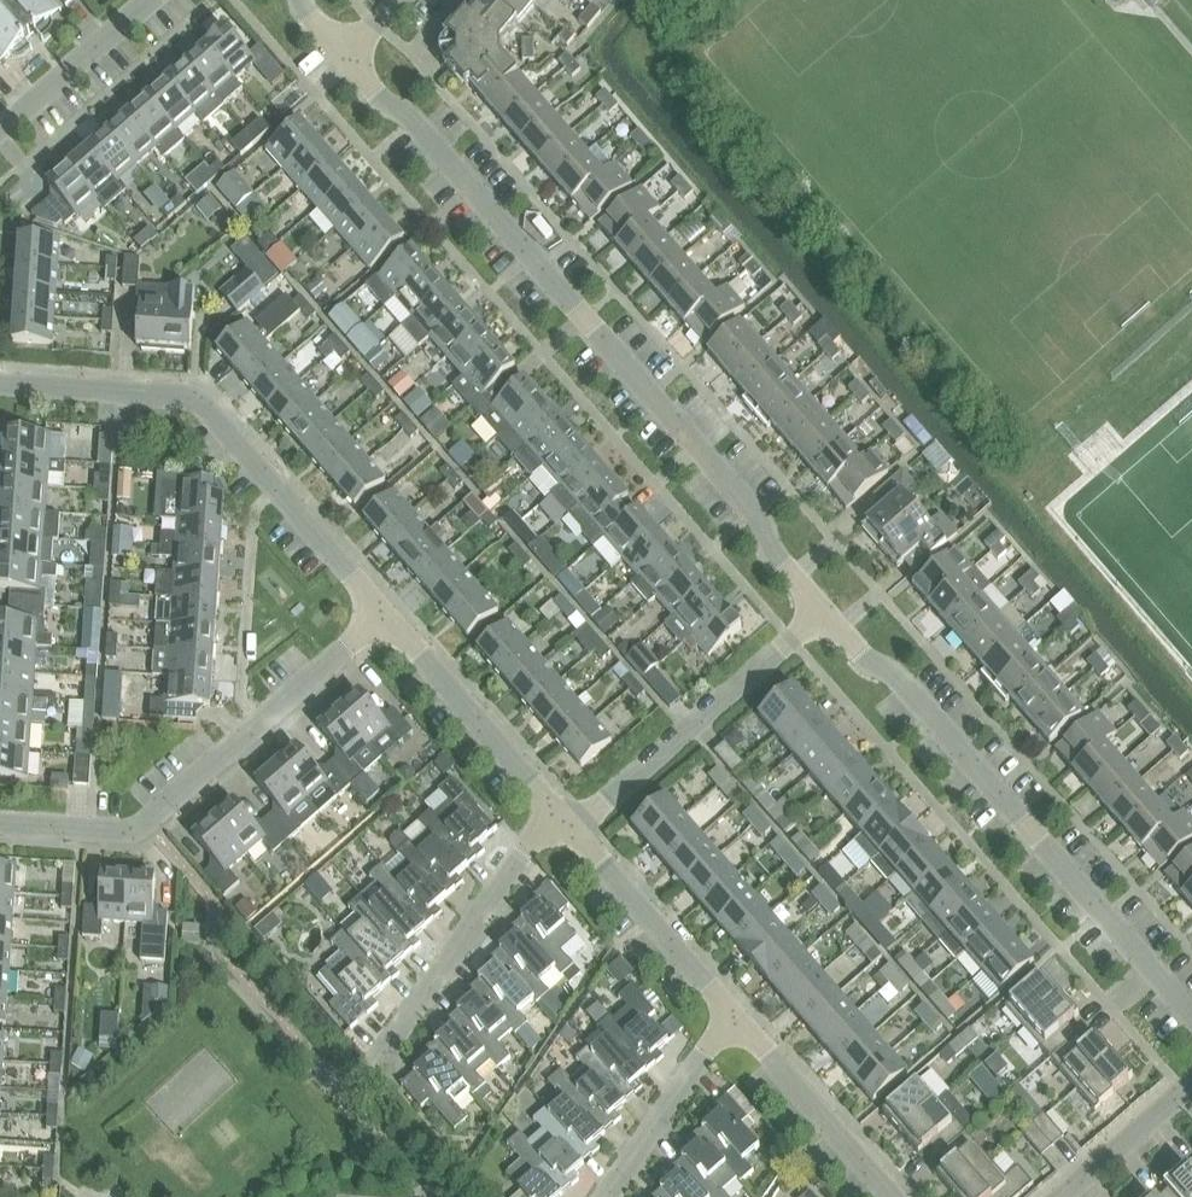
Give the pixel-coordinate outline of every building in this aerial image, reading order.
[(3,5),(31,37),(36,32),(44,41),(45,40),(44,40),(51,34),(53,31),(54,28),(55,25),(54,22),(52,20),(63,10),(54,0),(8,0),(3,5)] [(471,17),(502,44),(518,25),(489,0),(485,0),(471,17)] [(518,25),(535,5),(529,0),(489,0),(518,25)] [(1159,4),(1155,0),(1145,0),(1153,9),(1159,4)] [(3,5),(0,7),(0,64),(1,64),(11,55),(14,57),(17,58),(20,59),(23,58),(25,56),(32,50),(32,51),(34,50),(26,41),(31,37),(3,5)] [(593,6),(587,13),(596,21),(602,13),(593,6)] [(596,21),(587,13),(580,21),(589,29),(596,21)] [(447,39),(448,50),(502,50),(502,44),(471,17),(468,14),(447,39)] [(227,28),(207,46),(236,80),(257,62),(249,54),(227,28)] [(567,31),(560,39),(569,46),(575,38),(567,31)] [(524,40),(524,61),(536,61),(536,40),(524,40)] [(259,45),(249,54),(257,62),(266,54),(259,45)] [(207,46),(187,63),(217,97),(236,80),(207,46)] [(468,87),(472,84),(503,57),(502,57),(502,50),(448,50),(448,63),(468,87)] [(560,62),(567,70),(575,62),(569,54),(560,62)] [(472,84),(488,103),(519,76),(503,57),(472,84)] [(575,62),(567,70),(573,78),(582,70),(575,62)] [(187,63),(168,80),(197,114),(204,122),(224,105),(217,97),(187,63)] [(488,103),(505,122),(536,95),(519,76),(488,103)] [(168,80),(148,97),(177,131),(197,114),(168,80)] [(597,99),(604,106),(613,99),(606,91),(597,99)] [(505,122),(522,142),(553,115),(536,95),(505,122)] [(128,115),(158,148),(165,157),(185,140),(177,131),(148,97),(128,115)] [(613,99),(604,106),(611,114),(620,107),(613,99)] [(286,118),(279,110),(270,118),(277,126),(286,118)] [(128,115),(109,132),(138,165),(158,148),(128,115)] [(522,142),(539,162),(570,135),(553,115),(522,142)] [(261,119),(246,132),(256,142),(271,130),(261,119)] [(267,150),(285,170),(319,141),(301,121),(267,150)] [(632,138),(638,146),(647,138),(640,130),(632,138)] [(109,132),(89,149),(118,182),(138,165),(109,132)] [(246,132),(232,144),(242,155),(256,142),(246,132)] [(539,162),(556,181),(587,154),(570,135),(539,162)] [(647,138),(638,146),(645,154),(654,146),(647,138)] [(285,170),(302,190),(336,160),(319,141),(285,170)] [(89,149),(69,166),(99,200),(118,182),(89,149)] [(556,181),(573,201),(604,174),(587,154),(556,181)] [(302,190),(319,209),(353,180),(336,160),(302,190)] [(220,161),(211,169),(218,177),(227,169),(220,161)] [(206,164),(187,181),(198,195),(218,177),(211,169),(206,164)] [(604,174),(573,201),(591,222),(633,185),(615,165),(604,174)] [(46,203),(31,216),(35,221),(57,228),(63,222),(66,226),(77,216),(78,217),(99,200),(69,166),(49,183),(57,193),(46,203)] [(236,209),(251,196),(233,175),(218,188),(236,209)] [(672,185),(679,193),(688,185),(681,177),(672,185)] [(319,209),(336,229),(370,200),(353,180),(319,209)] [(688,185),(679,193),(686,200),(695,193),(688,185)] [(618,246),(649,219),(660,210),(642,189),(600,226),(618,246)] [(203,200),(196,206),(207,218),(220,206),(210,194),(203,200)] [(181,196),(171,204),(178,212),(188,204),(181,196)] [(240,213),(252,226),(266,214),(254,200),(240,213)] [(336,229),(353,249),(387,219),(370,200),(336,229)] [(178,212),(171,204),(163,211),(170,219),(178,212)] [(711,220),(718,228),(726,221),(720,213),(711,220)] [(387,219),(353,249),(371,269),(405,240),(387,219)] [(618,246),(635,265),(666,238),(649,219),(618,246)] [(844,241),(850,237),(836,220),(830,224),(844,241)] [(726,221),(718,228),(725,236),(733,228),(726,221)] [(269,233),(256,244),(265,254),(277,243),(269,233)] [(136,243),(143,251),(152,243),(145,235),(136,243)] [(21,236),(19,263),(59,266),(61,239),(21,236)] [(635,265),(652,285),(683,258),(666,238),(635,265)] [(276,247),(268,254),(280,268),(288,261),(276,247)] [(378,276),(366,286),(385,308),(397,298),(406,290),(430,269),(413,249),(380,277),(378,276)] [(741,263),(748,271),(756,263),(749,256),(741,263)] [(108,257),(107,269),(118,270),(118,258),(108,257)] [(126,257),(124,287),(139,288),(140,285),(142,258),(126,257)] [(652,285),(669,304),(700,277),(683,258),(652,285)] [(19,263),(18,289),(57,292),(59,266),(19,263)] [(267,263),(253,276),(266,291),(280,278),(267,263)] [(756,263),(748,271),(754,279),(763,271),(756,263)] [(118,270),(107,269),(106,281),(117,282),(118,270)] [(397,298),(414,318),(447,289),(430,269),(397,298)] [(227,298),(240,313),(266,291),(253,276),(227,298)] [(669,304),(686,324),(717,297),(700,277),(669,304)] [(320,281),(308,291),(316,300),(327,290),(320,281)] [(141,298),(138,346),(143,346),(143,351),(165,353),(168,299),(169,287),(140,285),(139,288),(139,297),(141,298)] [(168,299),(165,353),(186,354),(186,349),(192,350),(195,303),(198,304),(199,287),(169,286),(169,287),(168,299)] [(717,297),(686,324),(704,345),(746,308),(728,287),(717,297)] [(18,289),(16,315),(56,318),(57,292),(18,289)] [(421,347),(431,338),(465,308),(447,289),(414,318),(404,327),(421,347)] [(248,323),(218,349),(236,369),(266,342),(302,312),(294,303),(287,295),(256,322),(262,329),(257,333),(248,323)] [(294,303),(302,312),(310,305),(302,296),(294,303)] [(781,311),(788,318),(797,311),(790,303),(781,311)] [(310,305),(302,312),(309,321),(317,314),(310,305)] [(344,305),(331,317),(347,335),(360,323),(344,305)] [(431,338),(448,357),(482,328),(465,308),(431,338)] [(104,309),(104,321),(114,322),(115,310),(104,309)] [(797,311),(788,318),(795,326),(804,319),(797,311)] [(56,318),(16,315),(14,342),(54,345),(56,318)] [(114,322),(104,321),(103,333),(113,334),(114,322)] [(710,351),(727,372),(762,341),(744,321),(710,351)] [(369,322),(350,339),(367,359),(380,347),(379,346),(385,341),(369,322)] [(448,357),(465,377),(499,348),(482,328),(448,357)] [(829,338),(820,346),(827,354),(835,346),(842,340),(835,333),(829,338)] [(328,342),(336,351),(344,344),(336,335),(328,342)] [(835,346),(827,354),(834,362),(842,354),(849,348),(842,340),(835,346)] [(727,372),(744,391),(779,361),(762,341),(727,372)] [(236,369),(253,388),(283,362),(266,342),(236,369)] [(344,344),(336,351),(344,360),(352,353),(344,344)] [(380,347),(367,359),(378,371),(391,359),(380,347)] [(455,386),(472,406),(507,376),(517,368),(499,348),(465,377),(455,386)] [(858,361),(852,366),(855,369),(866,382),(872,376),(874,375),(860,359),(858,361)] [(744,402),(756,415),(796,381),(779,361),(744,391),(749,397),(744,402)] [(253,388),(270,408),(300,382),(283,362),(253,388)] [(404,372),(390,385),(401,398),(416,386),(404,372)] [(362,382),(370,391),(378,384),(370,375),(362,382)] [(472,406),(499,438),(544,399),(526,379),(517,387),(507,376),(472,406)] [(870,385),(869,387),(880,400),(882,398),(888,393),(877,380),(870,385)] [(774,425),(779,431),(813,400),(796,381),(756,415),(768,429),(774,425)] [(270,408),(287,428),(317,402),(300,382),(270,408)] [(850,389),(857,397),(865,389),(859,382),(850,389)] [(378,384),(370,391),(378,400),(386,393),(378,384)] [(865,389),(857,397),(864,405),(872,397),(865,389)] [(420,390),(405,403),(419,418),(433,405),(420,390)] [(499,438),(516,458),(561,419),(544,399),(499,438)] [(779,431),(796,450),(830,420),(813,400),(779,431)] [(287,428),(304,447),(334,421),(317,402),(287,428)] [(900,407),(894,412),(905,425),(912,418),(902,406),(900,407)] [(436,410),(422,422),(436,438),(450,426),(436,410)] [(397,421),(404,430),(412,423),(405,414),(397,421)] [(912,418),(905,425),(917,439),(923,433),(925,432),(912,418)] [(534,477),(544,468),(578,439),(561,419),(516,458),(534,477)] [(796,450),(813,470),(848,440),(830,420),(796,450)] [(304,447),(321,467),(351,441),(334,421),(304,447)] [(884,428),(891,436),(900,429),(893,421),(884,428)] [(412,423),(404,430),(412,439),(420,432),(412,423)] [(900,429),(891,436),(898,444),(907,437),(900,429)] [(8,431),(6,458),(50,461),(52,434),(8,431)] [(101,436),(99,464),(113,465),(115,437),(101,436)] [(544,468),(535,476),(552,495),(595,458),(578,439),(544,468)] [(813,470),(830,489),(864,459),(848,440),(813,470)] [(321,467),(339,487),(369,461),(351,441),(321,467)] [(463,450),(453,458),(455,460),(463,469),(473,461),(463,450)] [(864,459),(830,489),(848,510),(890,473),(871,452),(864,459)] [(6,458),(4,484),(49,487),(50,473),(66,474),(66,462),(50,461),(6,458)] [(595,458),(552,495),(570,515),(574,511),(579,507),(612,478),(595,458)] [(369,461),(339,487),(356,507),(386,481),(369,461)] [(441,472),(449,481),(457,474),(449,465),(441,472)] [(950,465),(937,476),(948,489),(950,487),(961,477),(950,465)] [(118,499),(130,500),(132,471),(120,470),(118,499)] [(886,507),(863,527),(881,548),(920,513),(911,502),(922,492),(925,489),(916,478),(912,481),(904,472),(876,496),(886,507)] [(472,480),(480,489),(488,482),(487,482),(480,473),(472,480)] [(97,474),(96,490),(100,490),(111,491),(112,479),(112,475),(97,474)] [(457,474),(449,481),(457,490),(465,484),(457,474)] [(961,477),(950,487),(960,499),(975,487),(964,475),(961,477)] [(480,489),(479,490),(487,499),(489,502),(503,490),(493,478),(488,482),(480,489)] [(595,548),(606,538),(630,517),(620,506),(630,498),(612,478),(579,507),(574,511),(590,530),(584,535),(595,548)] [(162,520),(179,521),(224,524),(226,497),(213,496),(214,482),(184,480),(184,484),(164,483),(162,520)] [(4,484),(2,510),(47,513),(49,487),(4,484)] [(111,491),(100,490),(100,502),(110,503),(111,491)] [(366,518),(383,539),(413,513),(396,492),(366,518)] [(477,498),(470,505),(475,512),(483,521),(491,514),(483,505),(482,503),(477,498)] [(606,538),(595,548),(612,568),(623,558),(657,529),(639,509),(630,517),(607,537),(606,538)] [(1,536),(45,539),(60,540),(61,514),(47,513),(2,510),(1,536)] [(383,539),(401,558),(431,532),(413,513),(383,539)] [(506,520),(514,529),(522,522),(514,513),(506,520)] [(920,513),(881,548),(898,568),(922,548),(931,559),(959,535),(942,515),(930,524),(920,513)] [(491,514),(483,521),(491,530),(499,523),(491,514)] [(163,533),(162,546),(222,550),(224,524),(179,521),(179,534),(163,533)] [(522,522),(514,529),(522,538),(531,548),(539,541),(530,531),(522,522)] [(116,527),(115,543),(134,544),(135,528),(116,527)] [(639,577),(640,578),(674,549),(657,529),(623,558),(639,577)] [(87,534),(87,542),(97,543),(108,543),(108,531),(98,531),(91,530),(87,534)] [(401,558),(418,578),(448,552),(431,532),(401,558)] [(995,537),(986,545),(993,553),(1001,545),(1007,540),(1000,533),(995,537)] [(0,544),(0,562),(43,565),(45,539),(1,536),(0,544)] [(1007,540),(1001,545),(1008,553),(1014,548),(1007,540)] [(108,543),(97,543),(96,555),(107,555),(108,543)] [(134,544),(115,543),(114,557),(133,559),(134,544)] [(510,551),(517,560),(525,553),(518,544),(510,551)] [(154,545),(153,557),(161,558),(177,559),(176,573),(220,576),(222,550),(162,546),(154,545)] [(1001,545),(993,553),(999,561),(1008,553),(1001,545)] [(639,577),(631,584),(649,605),(658,598),(663,593),(691,569),(674,549),(640,578),(639,577)] [(914,586),(931,606),(967,576),(974,570),(972,568),(956,549),(914,586)] [(418,578),(435,598),(465,571),(448,552),(418,578)] [(525,553),(517,560),(525,569),(533,562),(525,553)] [(555,553),(544,563),(556,578),(567,568),(555,553)] [(10,590),(9,604),(45,607),(55,607),(57,578),(58,566),(43,565),(0,562),(0,589),(10,590)] [(967,576),(931,606),(943,619),(949,626),(983,595),(992,588),(974,567),(972,568),(974,570),(967,576)] [(106,569),(95,569),(94,581),(105,581),(106,569)] [(658,598),(675,617),(708,588),(691,569),(658,598)] [(435,598),(452,617),(482,591),(465,571),(435,598)] [(160,572),(158,598),(219,602),(220,576),(176,573),(160,572)] [(558,579),(566,588),(574,582),(566,572),(558,579)] [(1029,577),(1020,584),(1027,592),(1036,584),(1041,580),(1034,572),(1029,577)] [(112,583),(112,595),(122,596),(123,584),(112,583)] [(123,584),(122,596),(130,596),(131,584),(123,584)] [(1036,584),(1027,592),(1034,600),(1042,592),(1036,584)] [(675,617),(666,625),(683,644),(692,637),(725,608),(708,588),(675,617)] [(482,591),(452,617),(470,638),(500,611),(482,591)] [(122,596),(112,595),(111,607),(121,607),(122,596)] [(949,626),(966,645),(1000,615),(983,595),(949,626)] [(554,603),(562,612),(570,605),(563,596),(554,603)] [(158,598),(156,624),(217,628),(219,602),(158,598)] [(554,602),(542,612),(551,622),(562,612),(554,603),(554,602)] [(585,610),(593,619),(601,612),(593,603),(585,610)] [(38,648),(53,649),(54,637),(38,636),(39,623),(44,624),(45,607),(9,604),(8,619),(0,618),(0,645),(38,648)] [(570,605),(562,612),(570,621),(578,614),(570,605)] [(593,619),(592,620),(605,635),(620,621),(608,607),(601,612),(593,619)] [(725,608),(692,637),(709,657),(743,628),(725,608)] [(86,610),(83,651),(100,652),(101,639),(103,611),(86,610)] [(1059,620),(1065,628),(1074,620),(1067,613),(1059,620)] [(966,645),(983,665),(1017,635),(1000,615),(966,645)] [(1074,620),(1065,628),(1072,636),(1081,628),(1074,620)] [(479,649),(497,669),(527,643),(509,622),(479,649)] [(156,624),(155,650),(215,654),(217,628),(156,624)] [(988,671),(983,675),(995,689),(1035,654),(1045,645),(1028,626),(1017,635),(983,665),(988,671)] [(109,635),(108,647),(119,647),(119,636),(109,635)] [(589,642),(597,651),(605,644),(597,635),(589,642)] [(497,669),(514,688),(544,662),(527,643),(497,669)] [(620,650),(627,659),(635,652),(628,643),(620,650)] [(605,644),(597,651),(604,660),(612,653),(605,644)] [(635,652),(627,659),(635,668),(644,678),(652,672),(653,671),(655,669),(661,664),(644,644),(635,652)] [(36,674),(38,648),(0,645),(0,671),(36,674)] [(119,647),(108,647),(107,659),(118,659),(119,647)] [(153,676),(169,677),(213,680),(215,654),(155,650),(153,676)] [(1012,698),(1017,704),(1052,674),(1035,654),(995,689),(1007,703),(1012,698)] [(1088,663),(1095,671),(1104,663),(1097,655),(1088,663)] [(514,688),(531,708),(561,682),(544,662),(514,688)] [(622,663),(614,670),(623,681),(631,674),(622,663)] [(1104,663),(1095,671),(1102,679),(1111,671),(1104,663)] [(88,666),(88,678),(98,679),(99,667),(88,666)] [(652,672),(644,678),(652,688),(658,694),(669,685),(655,669),(653,671),(652,672)] [(34,700),(36,674),(0,671),(0,697),(34,700)] [(107,673),(104,719),(118,720),(121,674),(107,673)] [(623,681),(631,690),(639,683),(631,674),(623,681)] [(1017,704),(1034,724),(1069,694),(1052,674),(1017,704)] [(213,680),(169,677),(167,697),(160,702),(152,701),(151,718),(198,721),(199,706),(211,707),(213,680)] [(87,690),(86,703),(96,704),(97,691),(98,679),(88,678),(87,690)] [(531,708),(548,728),(578,702),(561,682),(531,708)] [(639,683),(631,690),(639,699),(647,692),(639,683)] [(760,716),(778,736),(812,707),(794,686),(760,716)] [(353,692),(337,706),(372,746),(389,732),(400,744),(415,732),(395,709),(383,719),(360,692),(356,696),(353,692)] [(1069,694),(1034,724),(1052,744),(1086,714),(1069,694)] [(32,726),(33,712),(47,713),(48,701),(34,700),(0,697),(0,723),(32,726)] [(71,702),(69,729),(84,730),(95,731),(95,719),(96,704),(86,703),(71,702)] [(548,728),(565,747),(595,721),(578,702),(548,728)] [(1129,710),(1136,718),(1145,710),(1138,702),(1129,710)] [(324,724),(320,728),(339,750),(342,752),(331,762),(352,786),(383,759),(372,746),(337,706),(321,720),(324,724)] [(778,736),(795,756),(829,726),(812,707),(778,736)] [(1145,710),(1136,718),(1143,725),(1152,718),(1145,710)] [(1076,771),(1107,744),(1117,735),(1099,714),(1057,751),(1076,771)] [(595,721),(565,747),(583,768),(613,741),(595,721)] [(31,752),(32,726),(0,723),(0,750),(31,752)] [(795,756),(813,775),(846,746),(829,726),(795,756)] [(78,742),(77,755),(93,756),(94,743),(95,731),(84,730),(83,742),(78,742)] [(737,731),(727,740),(735,750),(745,740),(737,731)] [(1168,745),(1175,753),(1184,746),(1177,738),(1168,745)] [(715,752),(734,774),(745,765),(726,743),(715,752)] [(1076,771),(1091,790),(1122,763),(1107,744),(1076,771)] [(813,775),(830,795),(863,766),(846,746),(813,775)] [(1184,746),(1175,753),(1182,761),(1190,753),(1184,746)] [(291,747),(274,761),(321,814),(352,786),(331,762),(320,772),(317,769),(298,747),(294,750),(291,747)] [(0,750),(0,777),(29,779),(31,752),(0,750)] [(446,754),(435,764),(444,774),(455,765),(446,754)] [(77,755),(75,785),(91,786),(93,756),(77,755)] [(261,779),(257,782),(276,804),(279,807),(268,817),(289,841),(321,814),(274,761),(258,775),(261,779)] [(1091,790),(1109,809),(1140,782),(1122,763),(1091,790)] [(830,795),(847,815),(880,785),(863,766),(830,795)] [(406,767),(399,773),(408,783),(418,774),(413,767),(406,767)] [(710,776),(719,787),(729,779),(719,768),(710,776)] [(760,786),(751,775),(742,783),(751,794),(760,786)] [(52,778),(51,790),(68,791),(69,779),(52,778)] [(729,779),(719,787),(729,798),(738,790),(729,779)] [(450,802),(436,814),(436,815),(456,838),(448,844),(469,867),(486,852),(480,845),(499,829),(498,828),(497,829),(454,780),(441,792),(450,802)] [(1109,809),(1126,829),(1157,802),(1140,782),(1109,809)] [(847,815),(864,835),(898,805),(880,785),(847,815)] [(760,786),(751,794),(759,802),(769,814),(778,806),(768,794),(760,786)] [(634,826),(651,846),(685,817),(667,797),(634,826)] [(228,801),(212,815),(230,836),(247,856),(264,841),(275,853),(289,841),(268,817),(257,826),(254,823),(235,801),(231,805),(228,801)] [(1126,829),(1143,849),(1174,822),(1157,802),(1126,829)] [(864,835),(855,843),(872,863),(915,825),(898,805),(864,835)] [(778,806),(769,814),(778,824),(787,816),(778,806)] [(744,815),(754,826),(763,818),(753,807),(744,815)] [(412,841),(411,842),(434,868),(427,875),(447,898),(465,883),(459,876),(469,867),(448,844),(456,838),(436,815),(436,814),(433,811),(406,834),(412,841)] [(1143,849),(1161,870),(1191,842),(1191,820),(1185,812),(1174,822),(1143,849)] [(247,856),(212,815),(196,830),(199,833),(195,837),(218,863),(207,873),(227,896),(241,883),(230,870),(247,856)] [(651,846),(669,866),(702,837),(685,817),(651,846)] [(763,818),(754,826),(763,837),(772,829),(763,818)] [(915,825),(872,863),(889,883),(899,874),(932,845),(915,825)] [(391,839),(391,844),(399,853),(398,853),(401,856),(405,861),(392,873),(394,876),(393,876),(413,899),(406,905),(426,929),(444,913),(438,906),(447,898),(427,875),(434,868),(411,842),(405,835),(401,830),(391,839)] [(793,842),(803,853),(812,845),(802,834),(793,842)] [(669,866),(686,886),(719,856),(702,837),(669,866)] [(812,845),(803,853),(812,863),(821,856),(812,845)] [(899,874),(916,894),(949,865),(932,845),(899,874)] [(778,854),(788,865),(797,857),(788,846),(778,854)] [(1191,890),(1191,854),(1167,876),(1185,897),(1191,890)] [(686,886),(703,905),(736,876),(719,856),(686,886)] [(797,857),(788,865),(798,876),(807,868),(797,857)] [(377,884),(362,896),(392,930),(384,936),(405,959),(423,944),(417,937),(426,929),(406,905),(413,899),(393,876),(394,876),(392,873),(387,868),(384,865),(371,877),(377,884)] [(916,894),(906,902),(923,922),(943,905),(966,884),(949,865),(943,870),(916,894)] [(16,894),(18,867),(0,866),(0,893),(16,894)] [(144,924),(142,961),(166,962),(169,912),(154,911),(157,877),(152,876),(152,871),(109,868),(108,873),(103,873),(101,908),(86,907),(84,937),(103,939),(104,922),(144,924)] [(838,875),(829,883),(838,893),(847,885),(838,875)] [(703,905),(720,925),(754,896),(736,876),(703,905)] [(64,893),(65,885),(65,883),(50,882),(50,892),(64,893)] [(533,909),(523,917),(544,940),(537,947),(557,969),(556,970),(563,977),(570,986),(584,974),(576,965),(564,951),(579,938),(559,916),(571,906),(550,882),(527,902),(533,909)] [(943,905),(923,922),(940,942),(983,904),(966,884),(943,905)] [(64,893),(64,897),(74,898),(75,886),(65,885),(64,893)] [(847,885),(838,893),(847,903),(854,911),(863,903),(856,895),(847,885)] [(813,894),(823,905),(832,897),(822,886),(813,894)] [(14,920),(16,894),(0,893),(0,919),(14,920)] [(363,923),(348,935),(370,960),(363,967),(384,990),(401,975),(395,968),(405,959),(384,936),(392,930),(362,896),(349,908),(356,915),(363,923)] [(720,925),(737,945),(771,916),(754,896),(720,925)] [(74,898),(64,897),(63,909),(74,910),(74,898)] [(832,897),(823,905),(832,916),(841,908),(832,897)] [(247,899),(237,908),(249,921),(259,912),(247,899)] [(983,904),(940,942),(957,961),(967,953),(1001,924),(983,904)] [(862,921),(872,932),(881,924),(871,913),(862,921)] [(737,945),(754,965),(788,935),(771,916),(737,945)] [(512,939),(502,948),(523,971),(515,978),(536,1000),(535,1001),(538,1004),(552,993),(542,982),(556,970),(557,969),(537,947),(544,940),(523,917),(506,933),(512,939)] [(12,946),(14,920),(0,919),(0,945),(12,946)] [(265,919),(255,927),(264,937),(269,933),(269,924),(265,919)] [(881,924),(872,932),(881,943),(890,935),(881,924)] [(967,953),(984,972),(1018,943),(1001,924),(967,953)] [(185,926),(184,944),(200,945),(201,927),(185,926)] [(848,934),(857,944),(866,937),(857,926),(848,934)] [(370,960),(345,932),(332,943),(344,956),(321,976),(340,998),(331,1006),(352,1030),(380,1005),(374,998),(384,990),(363,967),(370,960)] [(754,965),(772,984),(805,955),(788,935),(754,965)] [(61,937),(60,949),(71,950),(72,938),(61,937)] [(866,937),(857,944),(867,955),(876,947),(866,937)] [(1018,943),(984,972),(1002,993),(1036,964),(1018,943)] [(10,972),(12,946),(0,945),(0,971),(10,972)] [(491,970),(481,979),(502,1002),(494,1008),(514,1031),(517,1035),(519,1033),(522,1030),(528,1026),(528,1025),(530,1023),(521,1013),(535,1001),(536,1000),(515,978),(523,971),(502,948),(485,963),(491,970)] [(71,950),(60,949),(59,961),(70,962),(71,950)] [(896,960),(906,971),(915,963),(905,952),(896,960)] [(772,984),(789,1004),(822,975),(805,955),(772,984)] [(915,963),(906,971),(915,982),(924,974),(915,963)] [(882,973),(891,984),(900,976),(891,965),(882,973)] [(9,998),(10,972),(0,971),(0,997),(9,998)] [(882,973),(874,979),(884,990),(891,984),(882,973)] [(1007,1007),(1025,1028),(1063,995),(1045,974),(1032,985),(1021,995),(1007,1007)] [(789,1004),(806,1024),(840,994),(822,975),(789,1004)] [(900,976),(891,984),(901,995),(910,987),(900,976)] [(469,1001),(460,1009),(480,1033),(473,1039),(493,1062),(492,1062),(499,1069),(504,1065),(511,1059),(512,1058),(500,1043),(514,1031),(494,1008),(502,1002),(481,979),(463,994),(469,1001)] [(1028,980),(1017,990),(1021,995),(1032,985),(1028,980)] [(153,983),(151,1016),(168,1004),(169,984),(153,983)] [(629,1008),(615,1020),(635,1043),(627,1049),(648,1072),(666,1057),(660,1050),(671,1040),(670,1039),(669,1040),(650,1018),(657,1012),(633,985),(620,997),(629,1008)] [(57,989),(57,1001),(67,1002),(68,990),(57,989)] [(931,999),(940,1011),(949,1003),(940,991),(931,999)] [(806,1024),(823,1043),(857,1014),(840,994),(806,1024)] [(1025,1028),(1052,1059),(1078,1035),(1069,1025),(1080,1015),(1063,995),(1025,1028)] [(0,997),(0,1024),(7,1025),(9,998),(0,997)] [(67,1002),(57,1001),(56,1013),(66,1014),(67,1002)] [(600,1002),(589,1012),(601,1026),(612,1016),(600,1002)] [(949,1003),(940,1011),(950,1021),(959,1013),(949,1003)] [(916,1012),(926,1023),(935,1015),(925,1004),(916,1012)] [(448,1032),(438,1040),(459,1063),(452,1070),(472,1092),(471,1093),(474,1097),(477,1094),(487,1086),(488,1085),(479,1074),(492,1062),(493,1062),(473,1039),(480,1033),(460,1009),(442,1025),(448,1032)] [(823,1043),(840,1063),(874,1034),(857,1014),(823,1043)] [(935,1015),(926,1023),(935,1034),(944,1026),(935,1015)] [(608,1038),(594,1050),(593,1051),(613,1073),(606,1080),(627,1103),(644,1088),(638,1081),(648,1072),(627,1049),(635,1043),(615,1020),(612,1016),(601,1026),(598,1028),(608,1038)] [(675,1016),(663,1027),(672,1038),(685,1028),(675,1016)] [(532,1030),(528,1025),(528,1026),(522,1030),(519,1033),(518,1034),(522,1038),(532,1030)] [(567,1026),(560,1036),(571,1043),(578,1033),(567,1026)] [(971,1030),(961,1039),(969,1048),(979,1039),(971,1030)] [(840,1063),(858,1083),(891,1054),(874,1034),(840,1063)] [(1052,1059),(1079,1089),(1116,1057),(1099,1036),(1087,1046),(1078,1035),(1052,1059)] [(116,1039),(99,1038),(98,1050),(115,1051),(116,1039)] [(950,1049),(942,1055),(950,1063),(950,1064),(958,1058),(969,1048),(961,1039),(950,1049)] [(459,1063),(438,1040),(421,1055),(427,1062),(402,1084),(423,1108),(431,1101),(456,1131),(470,1119),(457,1105),(471,1093),(472,1092),(452,1070),(459,1063)] [(586,1069),(572,1081),(592,1104),(585,1111),(605,1134),(623,1118),(617,1112),(627,1103),(606,1080),(613,1073),(593,1051),(594,1050),(591,1047),(577,1058),(586,1069)] [(53,1053),(52,1065),(63,1066),(64,1054),(53,1053)] [(79,1053),(73,1064),(86,1072),(92,1061),(79,1053)] [(891,1054),(858,1083),(875,1103),(909,1074),(891,1054)] [(942,1055),(934,1062),(942,1070),(950,1063),(942,1055)] [(1116,1057),(1079,1089),(1097,1110),(1134,1077),(1116,1057)] [(511,1059),(504,1065),(510,1072),(517,1066),(511,1059)] [(63,1066),(52,1065),(51,1077),(62,1078),(63,1066)] [(565,1100),(551,1112),(571,1135),(563,1141),(584,1165),(602,1149),(596,1142),(605,1134),(585,1111),(592,1104),(572,1081),(563,1070),(549,1082),(565,1100)] [(885,1114),(903,1135),(949,1095),(952,1092),(934,1072),(885,1114)] [(487,1086),(477,1094),(483,1101),(493,1093),(487,1086)] [(715,1118),(706,1126),(726,1149),(719,1156),(739,1179),(739,1180),(742,1183),(755,1172),(746,1161),(761,1148),(742,1126),(750,1119),(728,1094),(709,1111),(715,1118)] [(941,1156),(968,1133),(976,1126),(949,1095),(903,1135),(921,1155),(932,1146),(941,1156)] [(1036,1104),(1025,1113),(1034,1123),(1045,1114),(1036,1104)] [(49,1105),(49,1117),(59,1118),(60,1106),(49,1105)] [(544,1130),(530,1142),(529,1143),(549,1166),(542,1172),(563,1196),(581,1180),(575,1173),(584,1165),(563,1141),(571,1135),(551,1112),(548,1108),(535,1120),(544,1130)] [(1045,1114),(1034,1123),(1054,1147),(1065,1137),(1045,1114)] [(59,1118),(49,1117),(48,1129),(58,1130),(59,1118)] [(1054,1147),(1034,1123),(1023,1133),(1043,1156),(1054,1147)] [(684,1157),(705,1180),(697,1187),(706,1196),(729,1196),(725,1192),(739,1180),(739,1179),(719,1156),(726,1149),(706,1126),(688,1141),(694,1148),(684,1157)] [(512,1131),(504,1138),(509,1144),(517,1137),(512,1131)] [(530,1142),(522,1133),(517,1137),(509,1144),(508,1145),(523,1161),(508,1174),(527,1196),(526,1196),(561,1196),(563,1196),(542,1172),(549,1166),(529,1143),(530,1142)] [(939,1176),(957,1196),(995,1163),(968,1133),(941,1156),(950,1167),(939,1176)] [(46,1157),(45,1169),(56,1170),(56,1158),(46,1157)] [(663,1188),(671,1196),(706,1196),(697,1187),(705,1180),(684,1157),(667,1172),(673,1179),(663,1188)] [(957,1196),(1022,1196),(1035,1185),(1020,1167),(1007,1178),(995,1163),(957,1196)] [(56,1170),(45,1169),(44,1181),(55,1182),(56,1170)] [(1176,1196),(1191,1196),(1191,1171),(1186,1176),(1182,1171),(1166,1185),(1170,1190),(1176,1196)] [(663,1188),(652,1196),(671,1196),(663,1188)]
